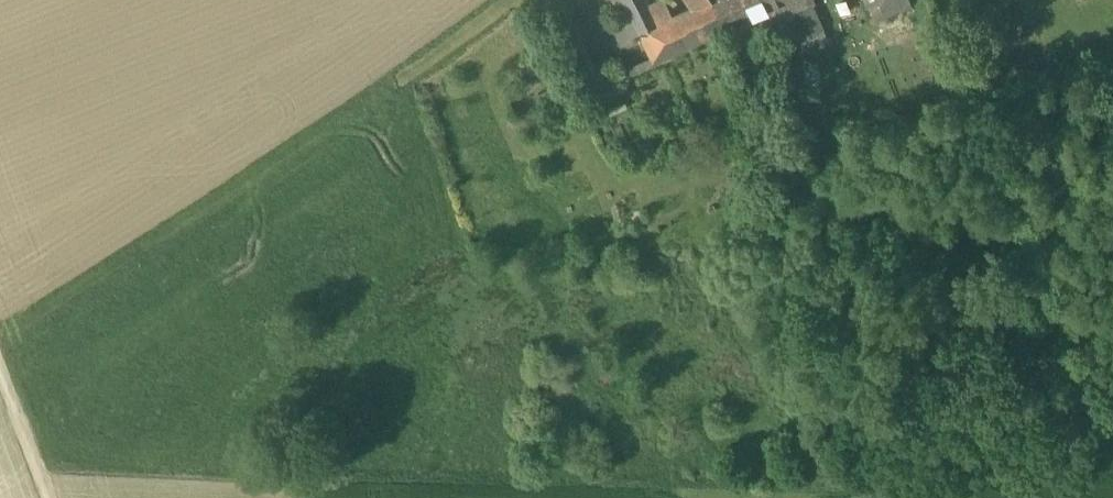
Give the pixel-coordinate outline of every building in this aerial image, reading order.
[(626,0),(611,0),(627,33),(638,27),(639,27),(626,0)] [(646,0),(626,0),(639,27),(639,28),(656,20),(655,19),(646,0)] [(646,0),(655,19),(671,11),(665,0),(647,0),(646,0)] [(667,13),(681,44),(724,25),(713,0),(695,0),(671,11),(667,13)] [(724,25),(780,0),(713,0),(724,25)] [(909,0),(877,0),(879,5),(872,8),(875,16),(910,3),(909,0)] [(798,35),(821,25),(812,3),(789,14),(798,35)] [(667,13),(655,19),(656,20),(639,28),(639,27),(638,27),(646,45),(651,58),(681,44),(667,13)] [(630,74),(654,64),(651,58),(646,45),(622,56),(630,74)]
